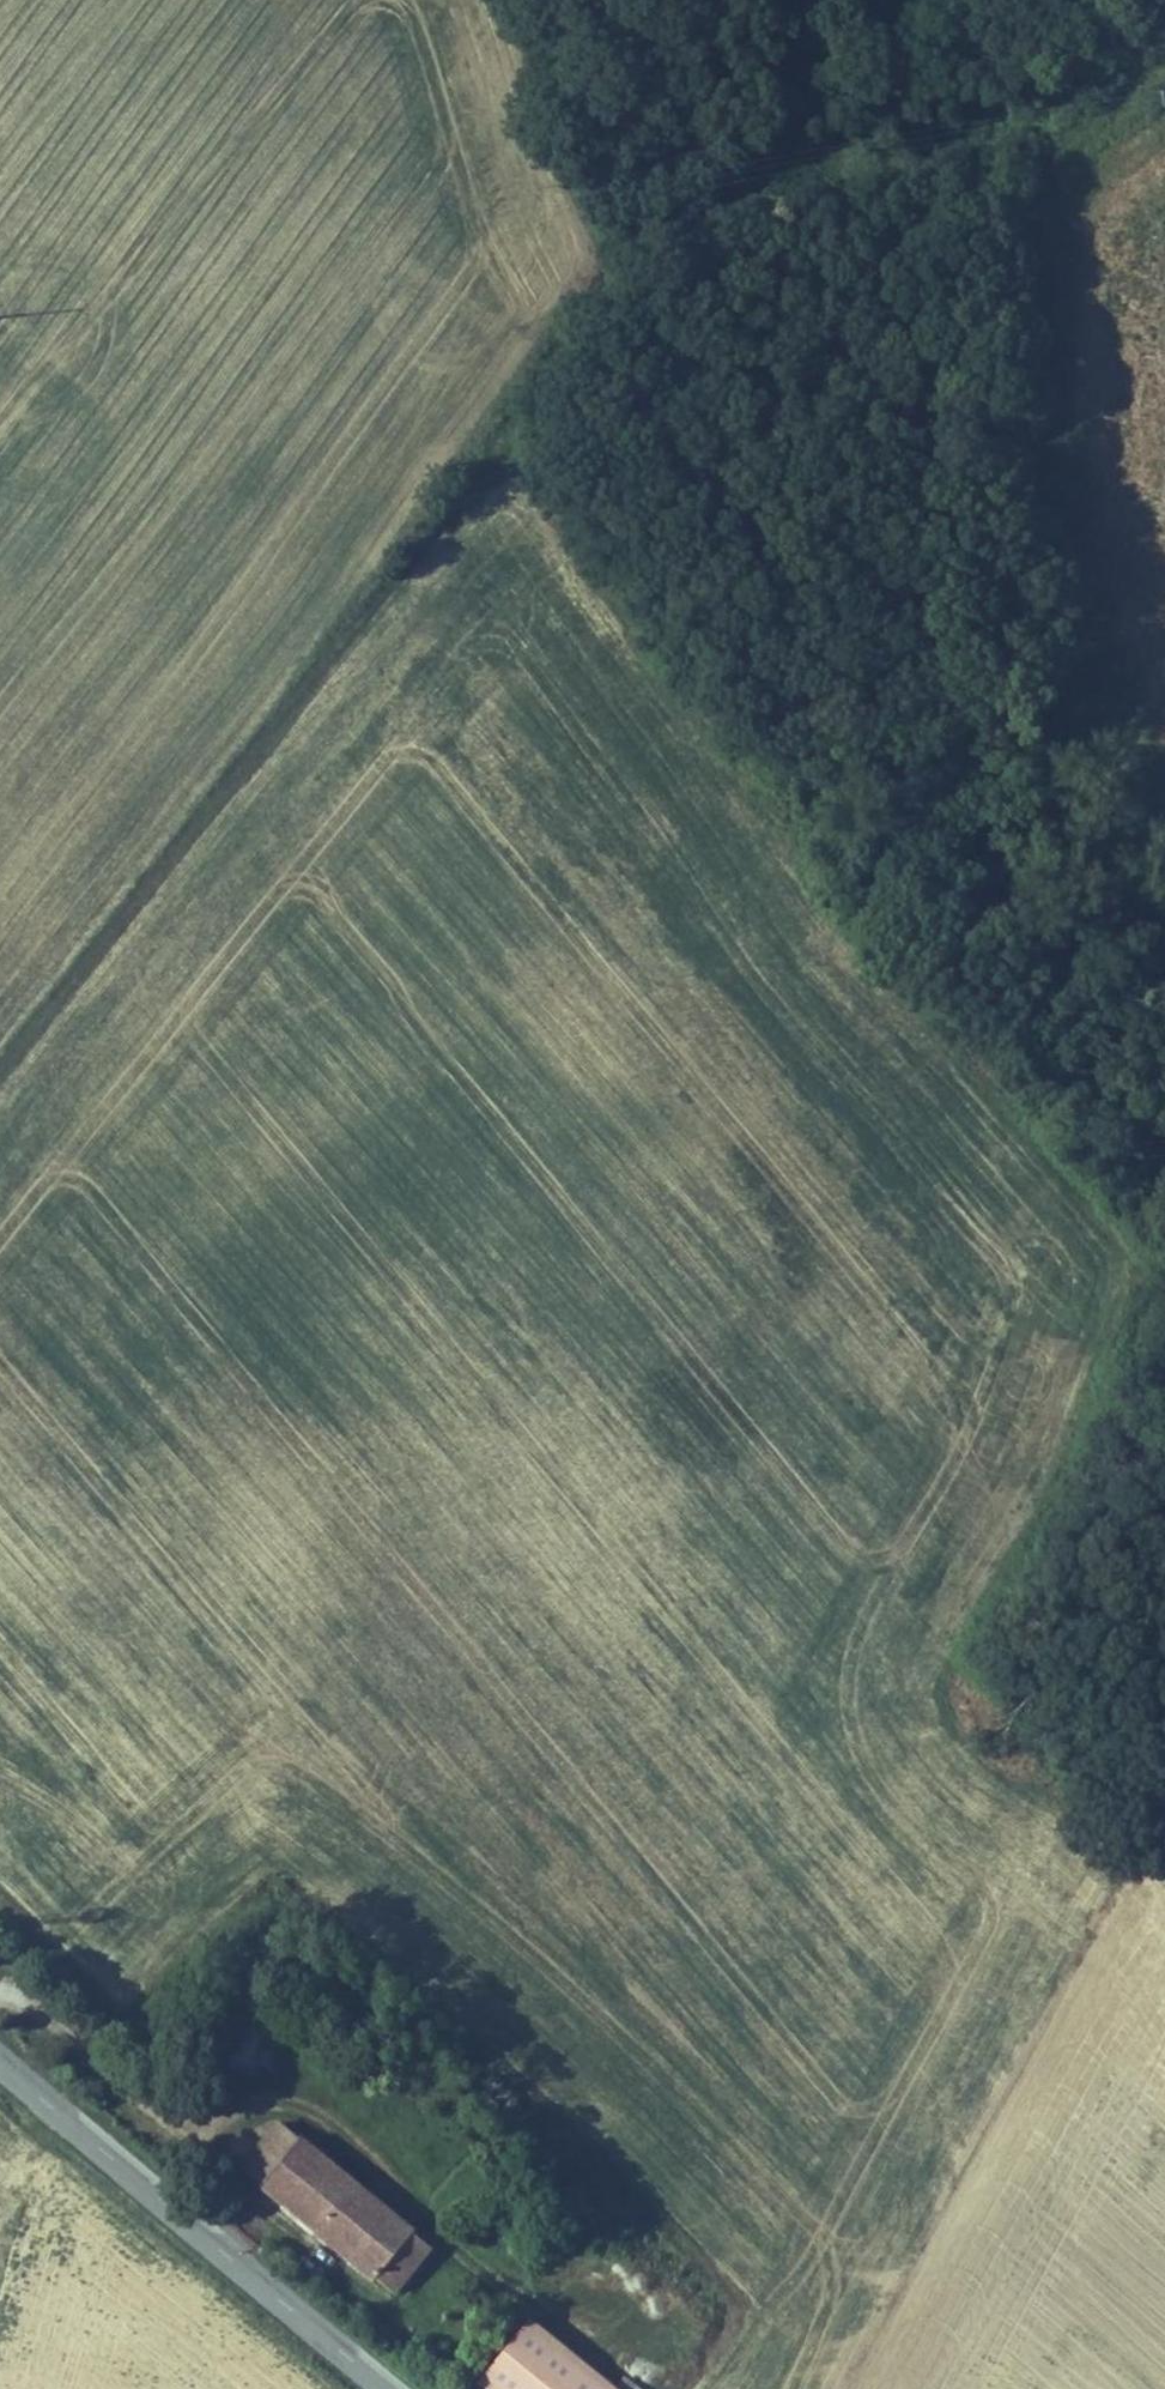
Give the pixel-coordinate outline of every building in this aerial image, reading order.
[(264,2185),(302,2137),(280,2120),(242,2168),(264,2185)] [(264,2185),(261,2188),(376,2281),(378,2279),(416,2231),(419,2227),(304,2135),(302,2137),(264,2185)] [(435,2247),(416,2231),(378,2279),(397,2294),(435,2247)] [(485,2388),(621,2388),(619,2387),(534,2317),(479,2384),(485,2388)] [(621,2388),(646,2388),(629,2375),(619,2387),(621,2388)]
